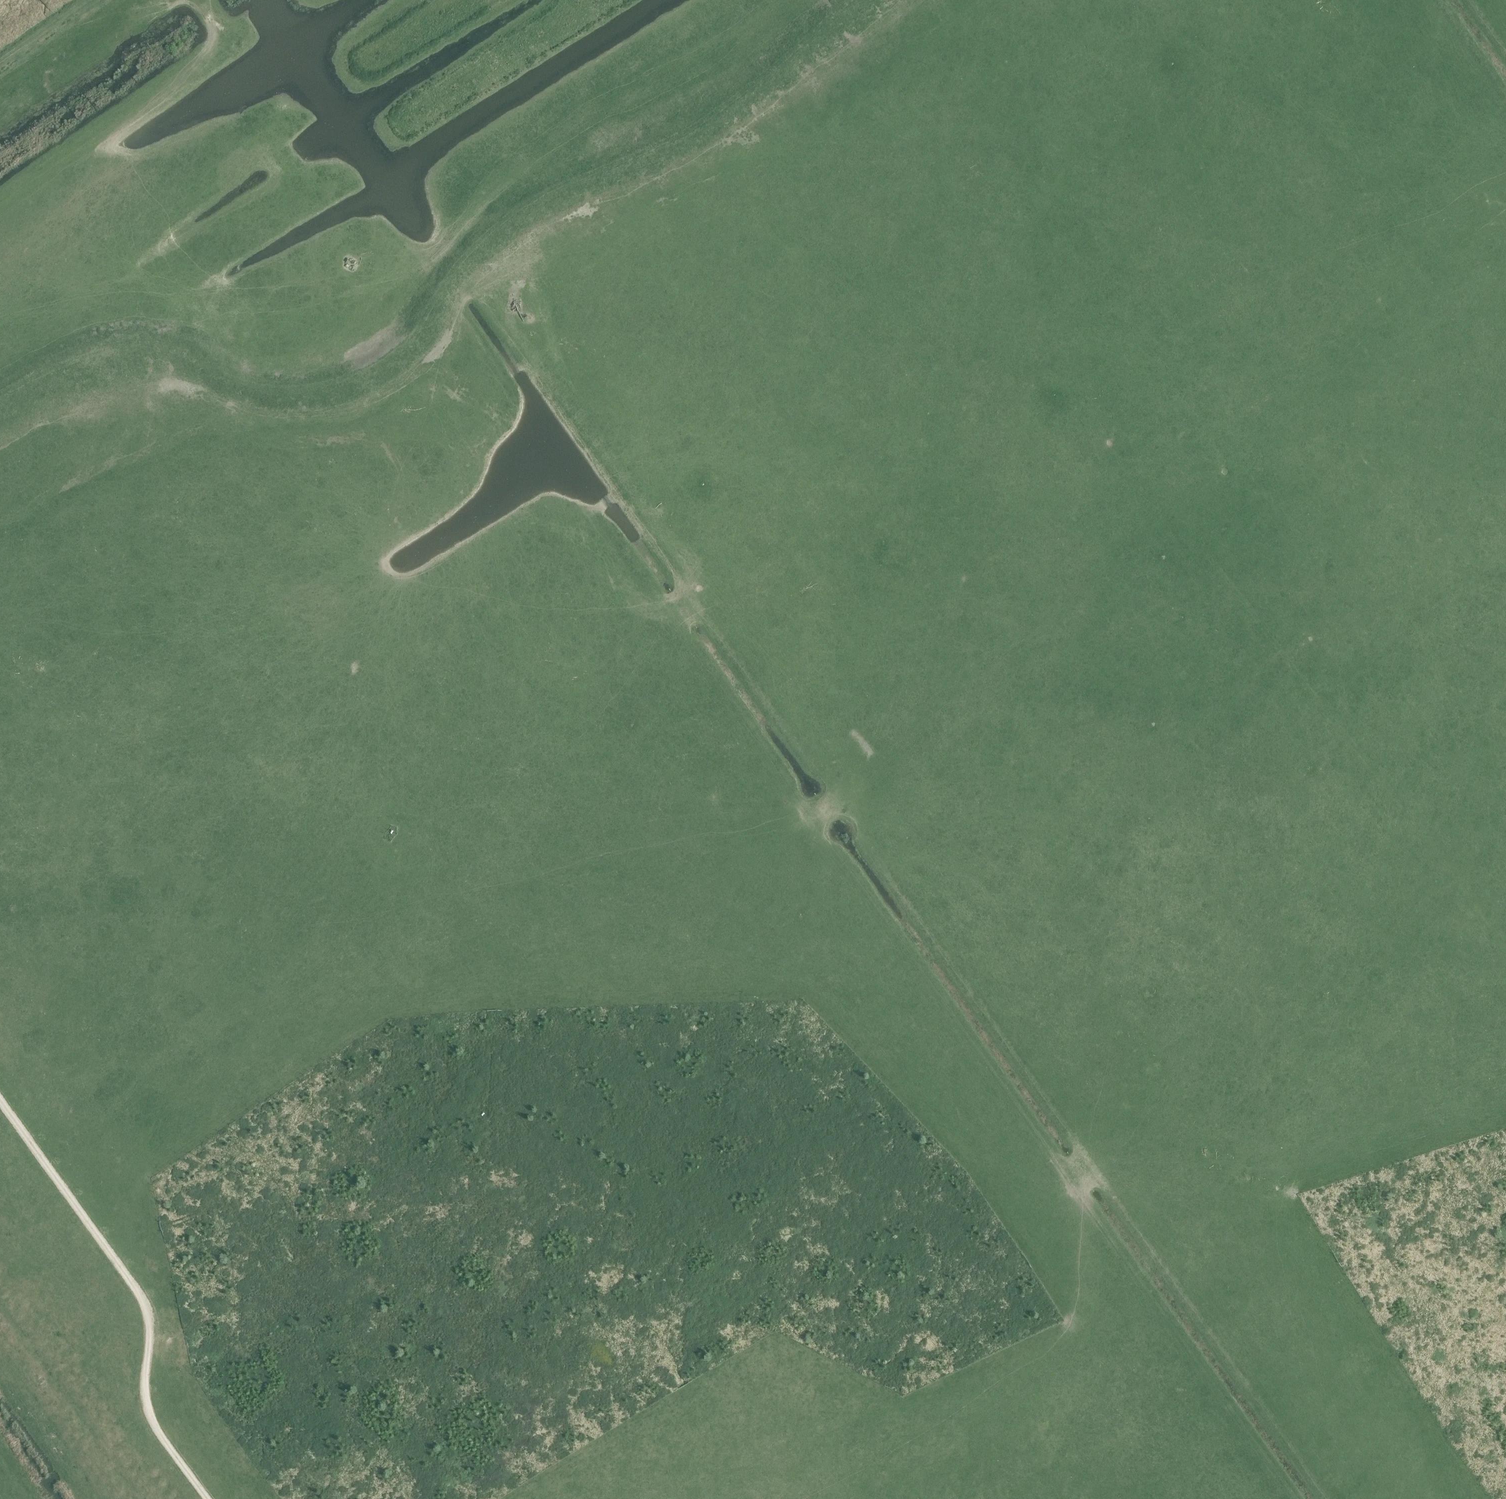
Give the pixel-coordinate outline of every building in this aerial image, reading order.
[(1278,1208),(1271,1221),(1280,1226),(1287,1213),(1278,1208)]
